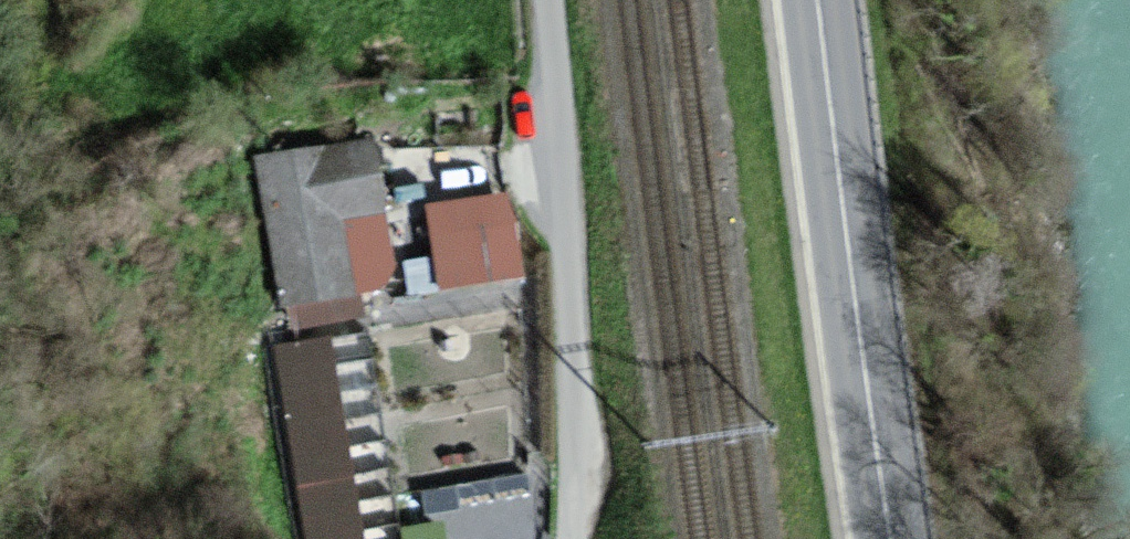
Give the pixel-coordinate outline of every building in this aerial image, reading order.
[(381,136),(261,154),(284,306),(365,294),(353,214),(392,209),(381,136)] [(506,206),(422,218),(432,288),(516,276),(506,206)] [(279,346),(313,538),(374,538),(340,335),(279,346)] [(524,473),(425,489),(430,516),(528,499),(524,473)]
